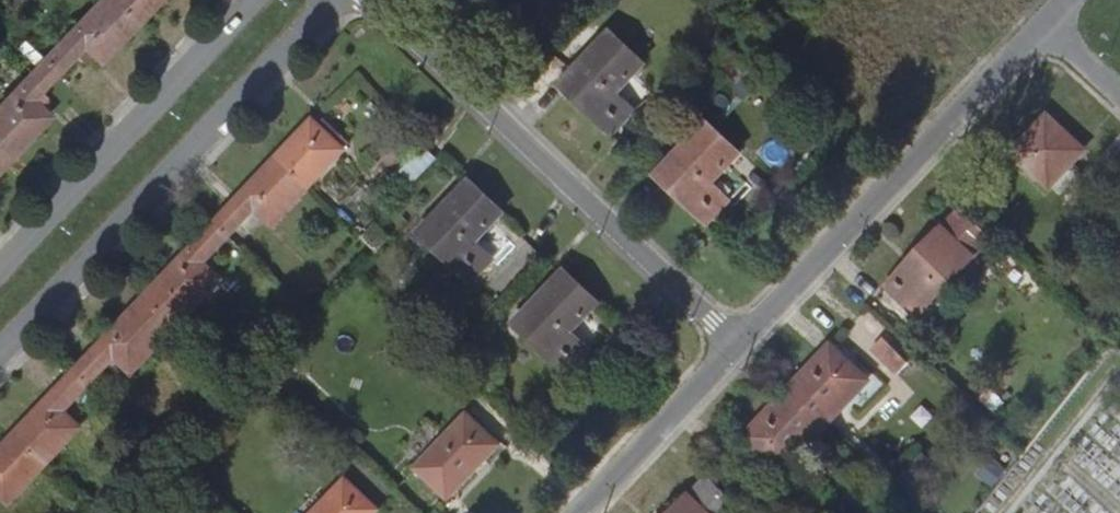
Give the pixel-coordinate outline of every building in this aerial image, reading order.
[(45,57),(58,69),(83,43),(101,58),(139,17),(122,0),(99,0),(45,57)] [(139,17),(155,0),(122,0),(139,17)] [(562,82),(613,131),(635,107),(618,90),(646,61),(613,29),(576,68),(562,82)] [(740,54),(728,67),(740,79),(752,66),(740,54)] [(45,57),(0,105),(0,154),(5,159),(49,112),(33,96),(58,69),(45,57)] [(1017,150),(1020,152),(1050,181),(1081,150),(1084,146),(1051,115),(1017,150)] [(315,118),(280,155),(310,184),(346,147),(315,118)] [(658,173),(708,222),(731,198),(714,182),(742,151),(709,119),(658,173)] [(310,184),(280,155),(218,220),(232,233),(257,206),(275,221),(310,184)] [(472,176),(468,180),(422,229),(473,279),(496,254),(478,238),(503,212),(506,209),(472,176)] [(890,283),(893,286),(919,311),(991,235),(965,210),(948,228),(946,226),(890,283)] [(218,220),(148,294),(179,323),(222,277),(206,260),(232,233),(218,220)] [(365,235),(378,247),(392,233),(379,220),(365,235)] [(568,265),(564,270),(516,320),(568,369),(592,345),(574,327),(601,298),(568,265)] [(148,294),(77,369),(91,382),(117,354),(133,370),(179,323),(148,294)] [(877,349),(903,374),(915,361),(889,336),(877,349)] [(792,387),(829,423),(870,379),(833,344),(792,387)] [(17,433),(48,462),(82,426),(64,410),(91,382),(77,369),(17,433)] [(829,423),(792,387),(747,434),(786,469),(829,423)] [(450,495),(502,441),(471,411),(419,464),(450,495)] [(0,450),(0,488),(12,499),(48,462),(17,433),(0,450)] [(712,476),(694,495),(691,492),(672,512),(727,512),(739,501),(712,476)] [(379,507),(348,477),(313,512),(374,512),(379,507)]
